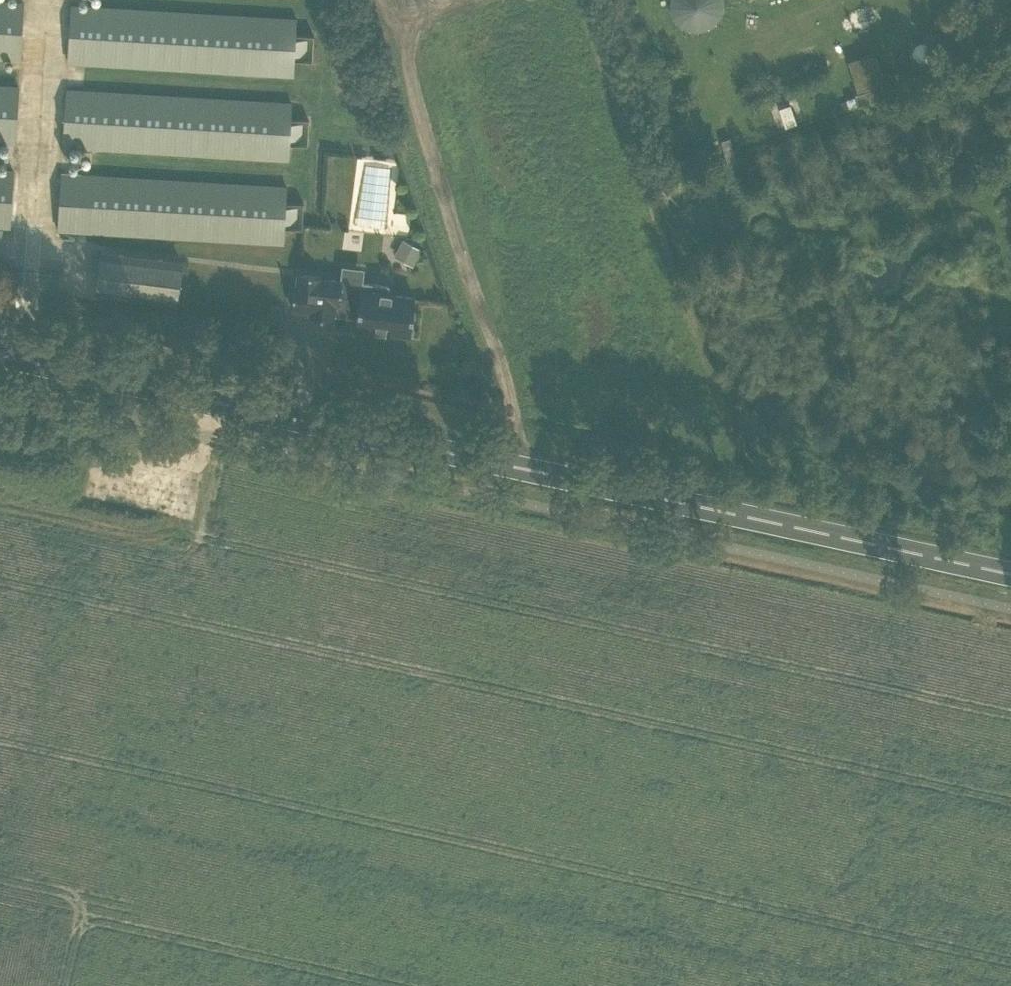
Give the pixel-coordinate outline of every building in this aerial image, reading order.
[(685,35),(727,13),(720,0),(666,0),(685,35)] [(21,59),(24,3),(0,1),(0,57),(21,59)] [(68,61),(293,75),(297,19),(71,5),(68,61)] [(879,68),(852,76),(856,91),(883,83),(879,68)] [(16,142),(19,86),(0,85),(0,141),(16,142)] [(63,145),(288,159),(292,103),(66,89),(63,145)] [(788,101),(775,107),(784,126),(797,121),(788,101)] [(11,226),(14,170),(0,169),(0,226),(11,226)] [(58,229),(283,243),(286,187),(61,173),(58,229)] [(402,239),(394,256),(414,265),(422,248),(402,239)] [(97,291),(176,301),(181,262),(101,252),(97,291)] [(320,278),(320,275),(298,273),(297,285),(294,285),(292,308),(310,310),(310,315),(332,318),(333,314),(356,317),(355,329),(374,331),(375,329),(410,334),(414,297),(387,293),(388,285),(361,282),(360,290),(340,287),(341,279),(340,280),(320,278)]
